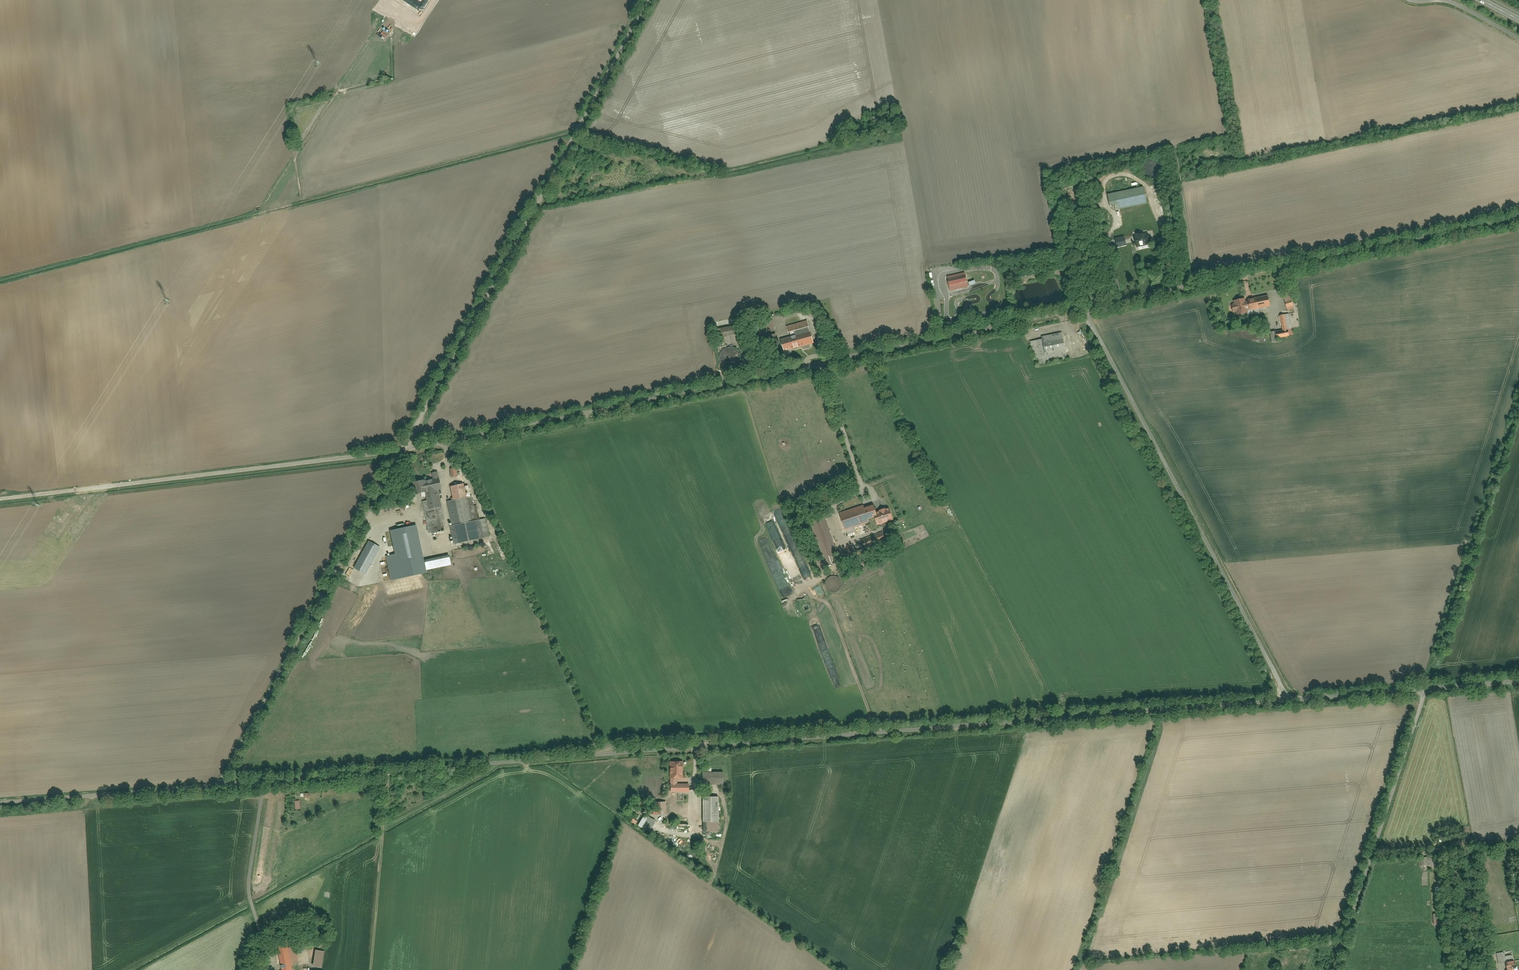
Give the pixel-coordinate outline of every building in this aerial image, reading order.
[(1141,187),(1106,194),(1109,210),(1145,203),(1141,187)] [(1126,231),(1115,233),(1121,260),(1132,257),(1126,231)] [(1136,236),(1134,236),(1137,247),(1138,247),(1139,250),(1148,247),(1148,245),(1150,244),(1149,240),(1150,240),(1148,232),(1145,233),(1144,231),(1135,233),(1136,236)] [(964,272),(946,276),(949,291),(967,287),(964,272)] [(1287,310),(1294,308),(1289,291),(1282,293),(1287,310)] [(1250,310),(1270,306),(1268,294),(1247,299),(1248,300),(1249,309),(1250,310)] [(1247,309),(1249,309),(1248,300),(1245,301),(1244,297),(1233,300),(1234,303),(1231,303),(1233,312),(1236,312),(1236,315),(1248,312),(1247,309)] [(1294,334),(1289,312),(1278,314),(1281,329),(1270,331),(1272,343),(1278,341),(1277,338),(1294,334)] [(779,337),(782,353),(814,345),(808,321),(786,326),(788,335),(779,337)] [(716,325),(718,336),(735,334),(733,322),(716,325)] [(1029,342),(1038,365),(1066,358),(1060,332),(1040,336),(1041,340),(1029,342)] [(740,363),(741,359),(741,356),(740,352),(738,349),(735,347),(731,346),(728,346),(725,347),(722,350),(720,353),(719,356),(719,360),(721,363),(723,366),(726,368),(730,368),(734,368),(737,366),(740,363)] [(432,479),(411,483),(415,501),(422,499),(428,532),(445,529),(438,491),(442,490),(438,470),(431,472),(432,479)] [(449,486),(452,501),(446,502),(453,545),(490,539),(487,519),(479,520),(477,506),(472,507),(469,487),(466,487),(465,484),(449,486)] [(836,510),(842,531),(868,524),(867,520),(874,518),(876,526),(893,521),(890,508),(875,512),(873,504),(864,507),(863,502),(836,510)] [(809,523),(819,557),(834,553),(824,519),(809,523)] [(423,545),(424,543),(425,541),(425,538),(424,535),(422,533),(420,532),(417,531),(414,532),(412,533),(410,535),(408,538),(408,541),(409,544),(411,546),(413,547),(416,548),(418,548),(421,547),(423,545)] [(882,531),(861,539),(865,548),(886,540),(882,531)] [(381,547),(369,540),(354,567),(366,574),(381,547)] [(424,560),(426,569),(450,565),(449,556),(424,560)] [(842,583),(841,580),(839,578),(836,576),(834,576),(831,576),(828,577),(826,579),(825,581),(825,584),(825,587),(826,589),(828,591),(831,593),(833,593),(836,592),(839,591),(841,589),(842,586),(842,583)] [(682,760),(668,760),(668,792),(687,792),(687,784),(676,784),(676,779),(682,779),(682,760)] [(700,771),(699,784),(721,786),(722,774),(710,773),(710,769),(704,769),(704,771),(700,771)] [(717,797),(700,797),(700,833),(717,833),(717,797)] [(650,831),(656,820),(649,816),(643,827),(650,831)] [(1431,856),(1419,858),(1421,868),(1426,867),(1426,866),(1432,865),(1431,856)] [(289,963),(297,961),(294,947),(287,948),(285,941),(275,943),(280,969),(290,969),(289,963)] [(316,950),(314,967),(322,968),(324,951),(316,950)] [(1503,952),(1496,953),(1498,962),(1505,961),(1504,955),(1503,952)] [(1515,967),(1514,960),(1513,960),(1505,961),(1506,968),(1514,967),(1515,967)]
